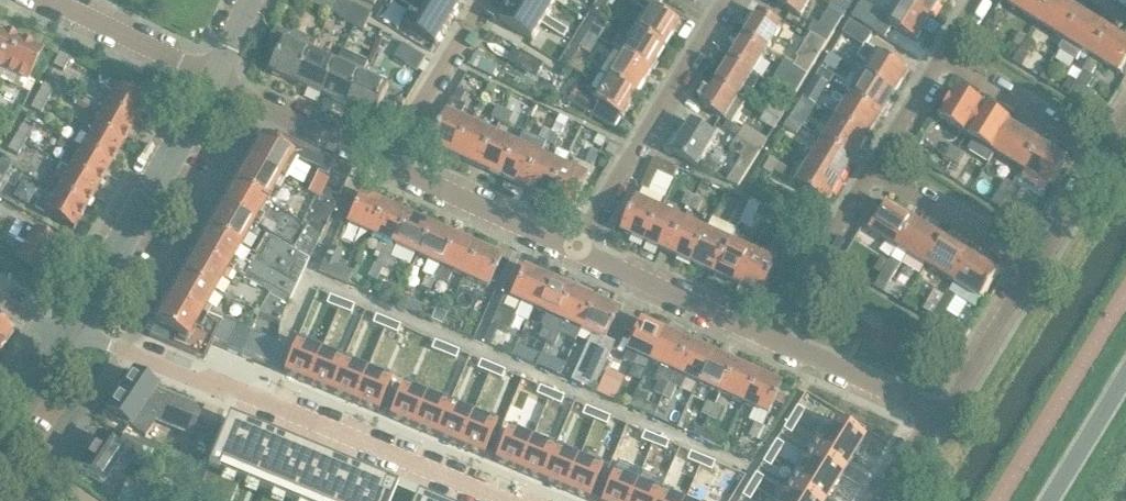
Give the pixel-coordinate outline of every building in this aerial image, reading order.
[(335,0),(306,0),(330,11),(335,0)] [(404,4),(414,10),(416,7),(417,6),(419,3),(414,0),(406,0),(404,4)] [(416,7),(448,27),(460,7),(448,0),(420,0),(419,3),(416,7)] [(513,2),(545,22),(547,17),(557,2),(553,0),(514,0),(513,2)] [(650,13),(639,30),(666,47),(680,24),(657,10),(663,0),(628,0),(650,13)] [(777,4),(800,18),(811,0),(779,0),(777,4)] [(845,12),(850,4),(843,0),(836,0),(833,4),(845,12)] [(892,20),(873,8),(863,24),(886,38),(892,28),(916,43),(931,17),(904,0),(892,20)] [(931,17),(942,0),(904,0),(931,17)] [(1050,0),(1012,0),(1009,4),(1036,21),(1050,0)] [(1064,39),(1081,13),(1060,0),(1050,0),(1036,21),(1064,39)] [(513,2),(501,21),(533,41),(543,25),(545,22),(513,2)] [(355,26),(362,9),(353,4),(345,21),(355,26)] [(810,34),(826,44),(845,12),(833,4),(820,26),(814,22),(807,32),(811,34),(810,34)] [(414,10),(404,27),(436,46),(448,27),(416,7),(414,10)] [(362,9),(355,26),(363,30),(371,13),(362,9)] [(745,36),(768,50),(782,27),(759,13),(745,36)] [(1108,30),(1081,13),(1064,39),(1058,49),(1077,60),(1083,50),(1092,56),(1108,30)] [(544,23),(543,25),(554,32),(558,24),(547,17),(545,22),(544,23)] [(864,47),(865,46),(872,35),(849,21),(842,34),(864,47)] [(590,32),(600,38),(606,28),(596,22),(590,32)] [(558,24),(554,32),(564,39),(569,31),(558,24)] [(298,85),(312,52),(316,43),(297,34),(290,35),(277,29),(268,49),(281,54),(272,73),(298,85)] [(0,30),(0,80),(4,71),(20,39),(0,30)] [(652,71),(666,47),(639,30),(630,45),(619,38),(614,47),(625,54),(652,71)] [(1084,87),(1100,61),(1120,74),(1125,64),(1125,41),(1108,30),(1092,56),(1069,93),(1103,114),(1110,103),(1084,87)] [(600,38),(590,32),(580,48),(589,54),(600,38)] [(1018,49),(1026,37),(1019,32),(1011,44),(1018,49)] [(795,66),(808,74),(826,44),(810,34),(797,57),(800,59),(795,66)] [(745,36),(731,59),(754,73),(768,50),(745,36)] [(1026,37),(1018,49),(1026,54),(1034,41),(1026,37)] [(20,39),(4,71),(0,80),(23,91),(43,50),(20,39)] [(418,71),(426,58),(403,44),(395,57),(418,71)] [(877,53),(865,46),(864,47),(857,58),(869,65),(863,75),(895,94),(908,72),(877,53)] [(363,75),(368,62),(343,51),(338,64),(323,96),(349,108),(363,75)] [(298,85),(323,96),(338,64),(312,52),(298,85)] [(59,53),(53,65),(63,71),(69,59),(59,53)] [(637,95),(652,71),(625,54),(610,78),(637,95)] [(573,58),(568,67),(583,76),(588,67),(573,58)] [(731,59),(717,82),(747,100),(758,81),(752,77),(754,73),(731,59)] [(808,74),(795,66),(794,67),(784,61),(773,80),(796,94),(808,74)] [(363,75),(349,108),(374,119),(389,87),(363,75)] [(863,75),(849,97),(881,116),(895,94),(863,75)] [(827,83),(838,90),(842,83),(831,76),(827,83)] [(637,95),(610,78),(598,98),(579,86),(569,102),(614,129),(621,118),(622,119),(637,95)] [(747,100),(717,82),(701,106),(732,125),(747,100)] [(838,90),(827,83),(822,91),(831,97),(833,93),(835,95),(838,90)] [(37,96),(46,102),(52,90),(42,85),(37,96)] [(104,108),(134,125),(146,103),(117,86),(104,108)] [(458,88),(453,99),(462,103),(466,92),(458,88)] [(968,136),(985,109),(956,91),(939,118),(968,136)] [(92,128),(122,145),(134,125),(104,108),(81,94),(74,106),(98,119),(92,128)] [(46,102),(37,96),(30,109),(40,114),(46,102)] [(849,97),(836,119),(867,138),(881,116),(849,97)] [(447,112),(432,145),(456,156),(472,123),(461,119),(467,105),(462,103),(453,99),(447,112)] [(792,121),(804,128),(814,109),(803,102),(792,121)] [(766,112),(780,120),(785,112),(771,104),(766,112)] [(529,121),(534,123),(537,116),(543,119),(548,110),(537,105),(529,121)] [(500,123),(505,111),(497,107),(492,119),(500,123)] [(1012,126),(985,109),(968,136),(995,153),(1012,126)] [(505,111),(500,123),(508,126),(513,114),(505,111)] [(780,120),(766,112),(761,121),(774,129),(780,120)] [(823,140),(855,158),(867,138),(836,119),(823,140)] [(804,128),(792,121),(785,132),(797,139),(804,128)] [(456,156),(480,167),(495,134),(472,123),(456,156)] [(673,153),(674,153),(698,168),(716,138),(691,123),(673,153)] [(110,166),(122,145),(92,128),(84,124),(79,133),(87,138),(81,149),(110,166)] [(995,153),(1023,170),(1039,143),(1012,126),(995,153)] [(14,139),(24,144),(30,132),(20,127),(14,139)] [(546,144),(552,132),(544,128),(539,139),(524,132),(518,145),(503,178),(526,188),(541,155),(546,144)] [(739,138),(761,152),(767,141),(745,128),(739,138)] [(260,140),(248,163),(285,184),(283,187),(318,204),(328,184),(337,165),(282,139),(268,132),(262,141),(260,140)] [(554,148),(560,135),(552,132),(546,144),(554,148)] [(480,167),(503,178),(518,145),(495,134),(480,167)] [(61,138),(56,147),(66,152),(58,164),(61,166),(69,170),(98,187),(110,166),(81,149),(61,138)] [(739,188),(761,152),(739,138),(732,150),(744,157),(728,183),(739,188)] [(24,144),(14,139),(7,151),(17,156),(24,144)] [(841,180),(855,158),(823,140),(810,161),(841,180)] [(1039,143),(1023,170),(1051,187),(1067,160),(1039,143)] [(610,144),(606,152),(613,156),(618,149),(610,144)] [(952,162),(959,150),(951,145),(943,157),(952,162)] [(591,149),(586,161),(595,165),(601,154),(591,149)] [(959,150),(952,162),(959,167),(967,155),(959,150)] [(526,188),(549,199),(564,166),(541,155),(526,188)] [(649,193),(664,162),(655,158),(641,189),(649,193)] [(770,159),(763,171),(772,176),(775,171),(785,177),(790,170),(770,159)] [(3,161),(0,165),(0,183),(10,166),(3,161)] [(841,180),(810,161),(796,185),(827,204),(841,180)] [(322,236),(342,191),(328,184),(318,204),(283,187),(285,184),(248,163),(235,185),(322,236)] [(351,171),(337,165),(328,184),(342,191),(348,178),(351,171)] [(86,208),(98,187),(69,170),(61,166),(54,177),(62,181),(57,191),(86,208)] [(564,166),(549,199),(573,210),(589,177),(564,166)] [(1006,197),(1014,184),(1006,179),(998,192),(1006,197)] [(1014,184),(1006,197),(999,208),(1033,229),(1042,214),(1016,198),(1021,189),(1014,184)] [(235,185),(221,209),(310,260),(321,238),(322,236),(235,185)] [(86,208),(57,191),(49,204),(40,199),(35,208),(73,230),(86,208)] [(681,206),(689,210),(695,197),(687,193),(681,206)] [(349,239),(352,240),(357,229),(371,235),(384,205),(360,194),(346,224),(341,221),(330,245),(343,251),(349,239)] [(695,197),(689,210),(698,213),(703,201),(695,197)] [(646,243),(660,209),(637,198),(622,232),(646,243)] [(693,264),(716,275),(740,217),(746,203),(741,200),(729,226),(712,218),(707,230),(693,264)] [(898,248),(915,221),(887,204),(870,231),(898,248)] [(408,216),(384,205),(371,235),(382,240),(373,258),(377,260),(368,279),(373,281),(375,275),(379,277),(388,258),(394,245),(408,216)] [(298,284),(310,260),(221,209),(209,231),(298,284)] [(646,243),(669,254),(684,220),(660,209),(646,243)] [(431,226),(408,216),(394,245),(417,256),(431,226)] [(716,275),(740,286),(754,251),(759,240),(744,233),(749,221),(740,217),(716,275)] [(58,243),(34,229),(18,220),(8,238),(23,247),(17,258),(42,272),(58,243)] [(669,254),(693,264),(707,230),(684,220),(669,254)] [(942,238),(915,221),(898,248),(926,265),(942,238)] [(454,237),(431,226),(417,256),(428,261),(421,275),(426,277),(421,287),(430,291),(435,279),(454,237)] [(288,306),(298,284),(209,231),(196,255),(231,276),(232,275),(269,295),(285,305),(288,306)] [(478,248),(454,237),(435,279),(447,285),(452,272),(464,277),(478,248)] [(926,265),(954,282),(970,256),(942,238),(926,265)] [(478,248),(464,277),(476,283),(488,288),(501,258),(478,248)] [(778,263),(754,251),(740,286),(763,296),(778,263)] [(345,259),(329,252),(321,269),(338,277),(345,259)] [(258,316),(273,323),(275,324),(285,305),(269,295),(232,275),(231,276),(196,255),(182,278),(218,299),(258,316)] [(970,256),(954,282),(982,300),(998,273),(970,256)] [(388,258),(379,277),(387,281),(395,262),(388,258)] [(888,263),(882,274),(876,282),(886,288),(901,265),(891,258),(888,263)] [(882,274),(888,263),(880,259),(874,269),(882,274)] [(520,303),(534,309),(547,279),(523,268),(510,297),(504,295),(491,323),(507,331),(520,303)] [(209,314),(222,320),(236,326),(250,332),(258,316),(218,299),(182,278),(169,301),(205,321),(209,314)] [(570,290),(547,279),(534,309),(557,320),(570,290)] [(551,332),(546,344),(553,347),(558,336),(563,338),(568,325),(580,330),(594,300),(570,290),(557,320),(551,332)] [(930,321),(952,334),(961,320),(949,312),(958,298),(948,292),(945,297),(939,308),(930,321)] [(939,308),(945,297),(937,292),(930,302),(939,308)] [(330,296),(326,303),(338,309),(342,301),(330,296)] [(399,308),(418,316),(422,306),(403,298),(399,308)] [(618,311),(594,300),(580,330),(593,336),(571,382),(592,391),(613,345),(604,341),(618,311)] [(205,360),(212,344),(222,320),(209,314),(205,321),(169,301),(156,325),(149,337),(205,360)] [(342,301),(338,309),(350,314),(354,306),(342,301)] [(435,311),(431,321),(442,325),(446,315),(435,311)] [(376,316),(372,324),(384,329),(388,321),(376,316)] [(225,350),(236,326),(222,320),(212,344),(225,350)] [(388,321),(384,329),(396,334),(400,326),(388,321)] [(625,351),(627,351),(623,361),(632,365),(636,355),(650,362),(664,332),(639,321),(625,351)] [(14,332),(0,322),(0,352),(14,332)] [(236,326),(225,350),(240,356),(249,334),(250,332),(236,326)] [(538,340),(546,344),(551,332),(543,329),(538,340)] [(687,343),(664,332),(650,362),(661,367),(655,379),(660,381),(654,393),(662,397),(687,343)] [(240,356),(253,361),(263,338),(249,334),(240,356)] [(275,342),(263,338),(253,361),(267,367),(275,342)] [(435,341),(431,349),(443,354),(447,346),(435,341)] [(296,342),(283,374),(307,384),(320,352),(305,346),(296,342)] [(710,353),(687,343),(662,397),(669,400),(675,388),(679,390),(684,377),(696,383),(710,353)] [(447,346),(443,354),(455,360),(459,352),(447,346)] [(320,352),(307,384),(330,393),(343,362),(342,361),(320,352)] [(696,383),(719,393),(733,364),(710,353),(696,383)] [(481,361),(477,369),(489,374),(493,366),(481,361)] [(343,362),(330,393),(353,403),(366,371),(365,370),(343,362)] [(719,393),(743,404),(756,374),(733,364),(719,393)] [(493,366),(489,374),(501,380),(505,372),(493,366)] [(366,371),(353,403),(377,413),(391,381),(390,381),(366,371)] [(596,393),(614,401),(624,380),(606,372),(596,393)] [(133,373),(119,393),(160,422),(162,423),(162,424),(191,436),(202,409),(155,390),(156,389),(133,373)] [(756,374),(743,404),(753,409),(748,421),(754,424),(749,437),(762,443),(770,430),(762,427),(780,385),(756,374)] [(402,386),(389,418),(413,428),(426,396),(424,395),(402,386)] [(540,387),(536,395),(548,400),(552,392),(540,387)] [(630,404),(630,405),(630,407),(631,408),(635,410),(636,411),(638,411),(641,413),(644,414),(645,414),(647,415),(648,416),(650,416),(652,417),(653,417),(654,415),(655,414),(655,413),(656,411),(656,409),(655,408),(653,407),(652,406),(651,406),(650,405),(649,405),(648,405),(648,404),(647,403),(647,401),(647,398),(647,397),(647,396),(636,391),(635,392),(634,393),(634,395),(633,396),(633,397),(632,398),(632,399),(631,402),(631,403),(630,404)] [(779,391),(776,398),(784,401),(787,395),(779,391)] [(552,392),(548,400),(560,405),(564,397),(552,392)] [(160,422),(119,393),(107,411),(118,418),(116,421),(130,429),(131,427),(149,439),(160,422)] [(426,396),(413,428),(436,437),(449,406),(448,405),(426,396)] [(708,418),(714,406),(706,403),(701,414),(708,418)] [(449,406),(436,437),(459,447),(472,415),(471,414),(449,406)] [(714,406),(708,418),(717,422),(722,410),(714,406)] [(797,406),(790,417),(797,422),(804,411),(797,406)] [(586,407),(582,414),(594,420),(598,412),(586,407)] [(598,412),(594,420),(606,425),(610,417),(598,412)] [(472,415),(459,447),(483,457),(496,425),(472,415)] [(790,417),(783,429),(790,433),(797,422),(790,417)] [(830,419),(819,437),(827,442),(852,458),(864,440),(830,419)] [(228,420),(197,494),(213,500),(231,500),(242,475),(304,500),(424,500),(228,420)] [(699,438),(722,448),(726,440),(703,429),(699,438)] [(508,430),(494,461),(519,472),(532,440),(531,439),(508,430)] [(644,432),(641,440),(653,445),(656,437),(644,432)] [(166,476),(173,454),(123,437),(116,448),(98,436),(77,468),(103,485),(119,461),(166,476)] [(656,437),(653,445),(665,451),(668,443),(656,437)] [(819,437),(809,454),(842,474),(852,458),(827,442),(819,437)] [(532,440),(519,472),(542,481),(555,450),(554,449),(532,440)] [(776,440),(769,451),(777,456),(784,445),(776,440)] [(555,450),(542,481),(565,491),(578,459),(577,459),(555,450)] [(769,451),(762,463),(770,467),(777,456),(769,451)] [(690,452),(687,460),(699,465),(702,457),(690,452)] [(809,454),(798,471),(832,491),(839,480),(842,474),(809,454)] [(702,457),(699,465),(711,470),(715,462),(702,457)] [(578,459),(565,491),(589,500),(590,497),(602,469),(578,459)] [(788,487),(810,500),(826,500),(832,491),(798,471),(788,487)] [(602,500),(631,500),(638,484),(613,474),(602,500)] [(752,479),(749,485),(756,489),(763,478),(755,474),(752,479)] [(631,500),(658,500),(661,494),(638,484),(631,500)] [(749,485),(742,496),(749,500),(756,489),(749,485)] [(779,500),(810,500),(788,487),(779,500)]
